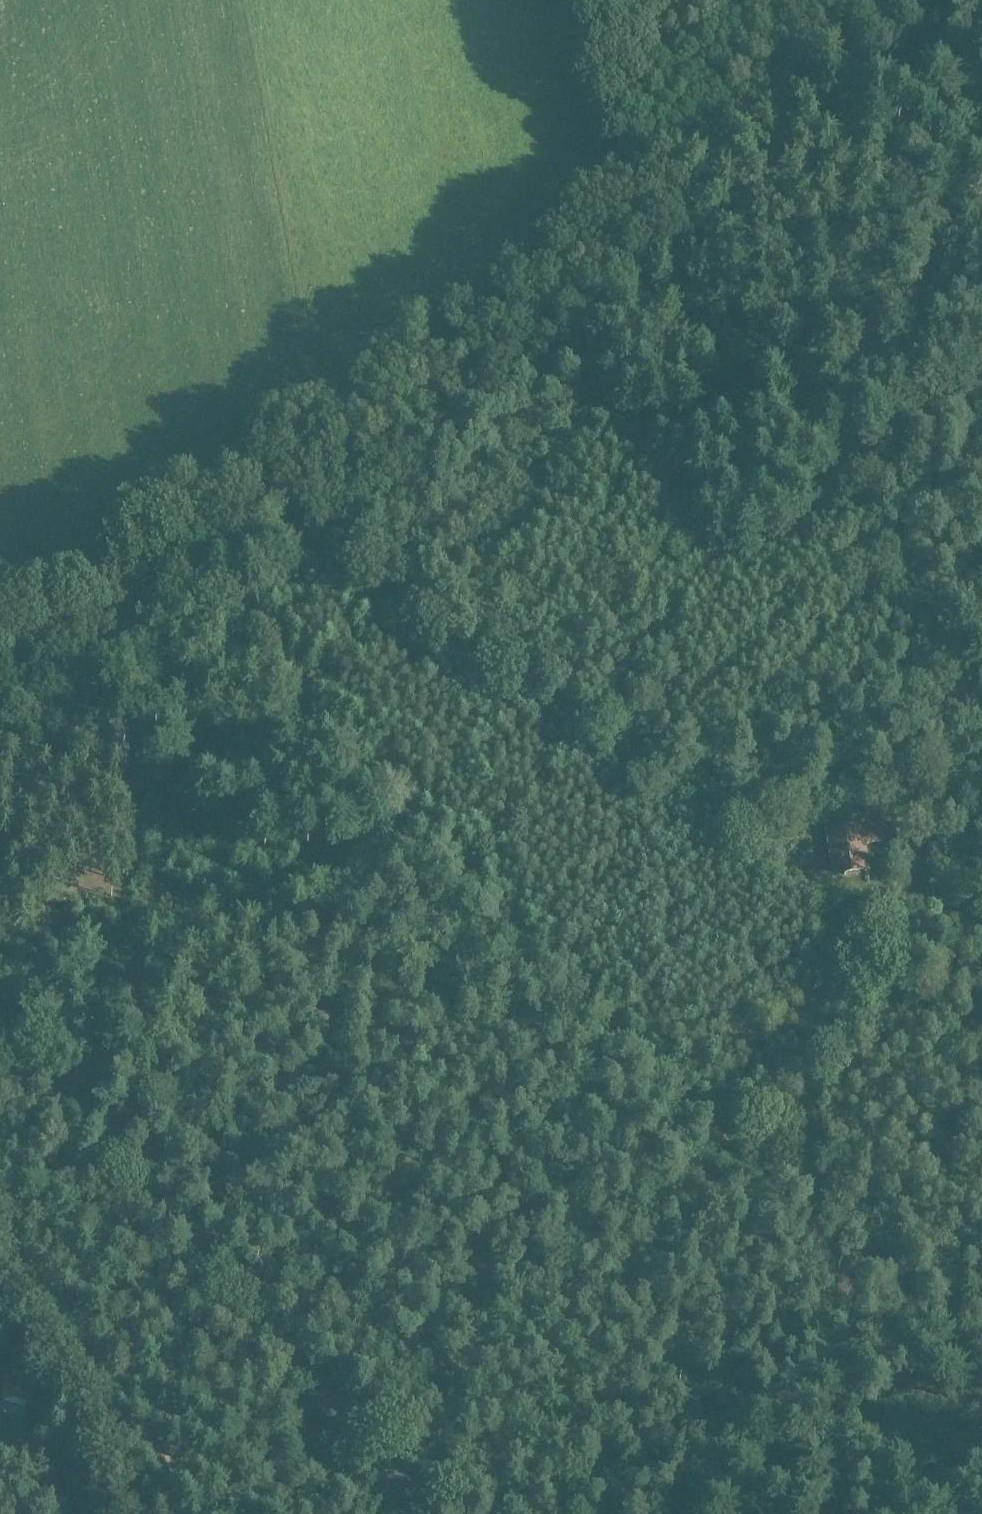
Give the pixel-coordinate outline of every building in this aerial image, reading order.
[(881,840),(879,828),(859,832),(858,829),(830,834),(836,875),(865,870),(861,844),(881,840)]
